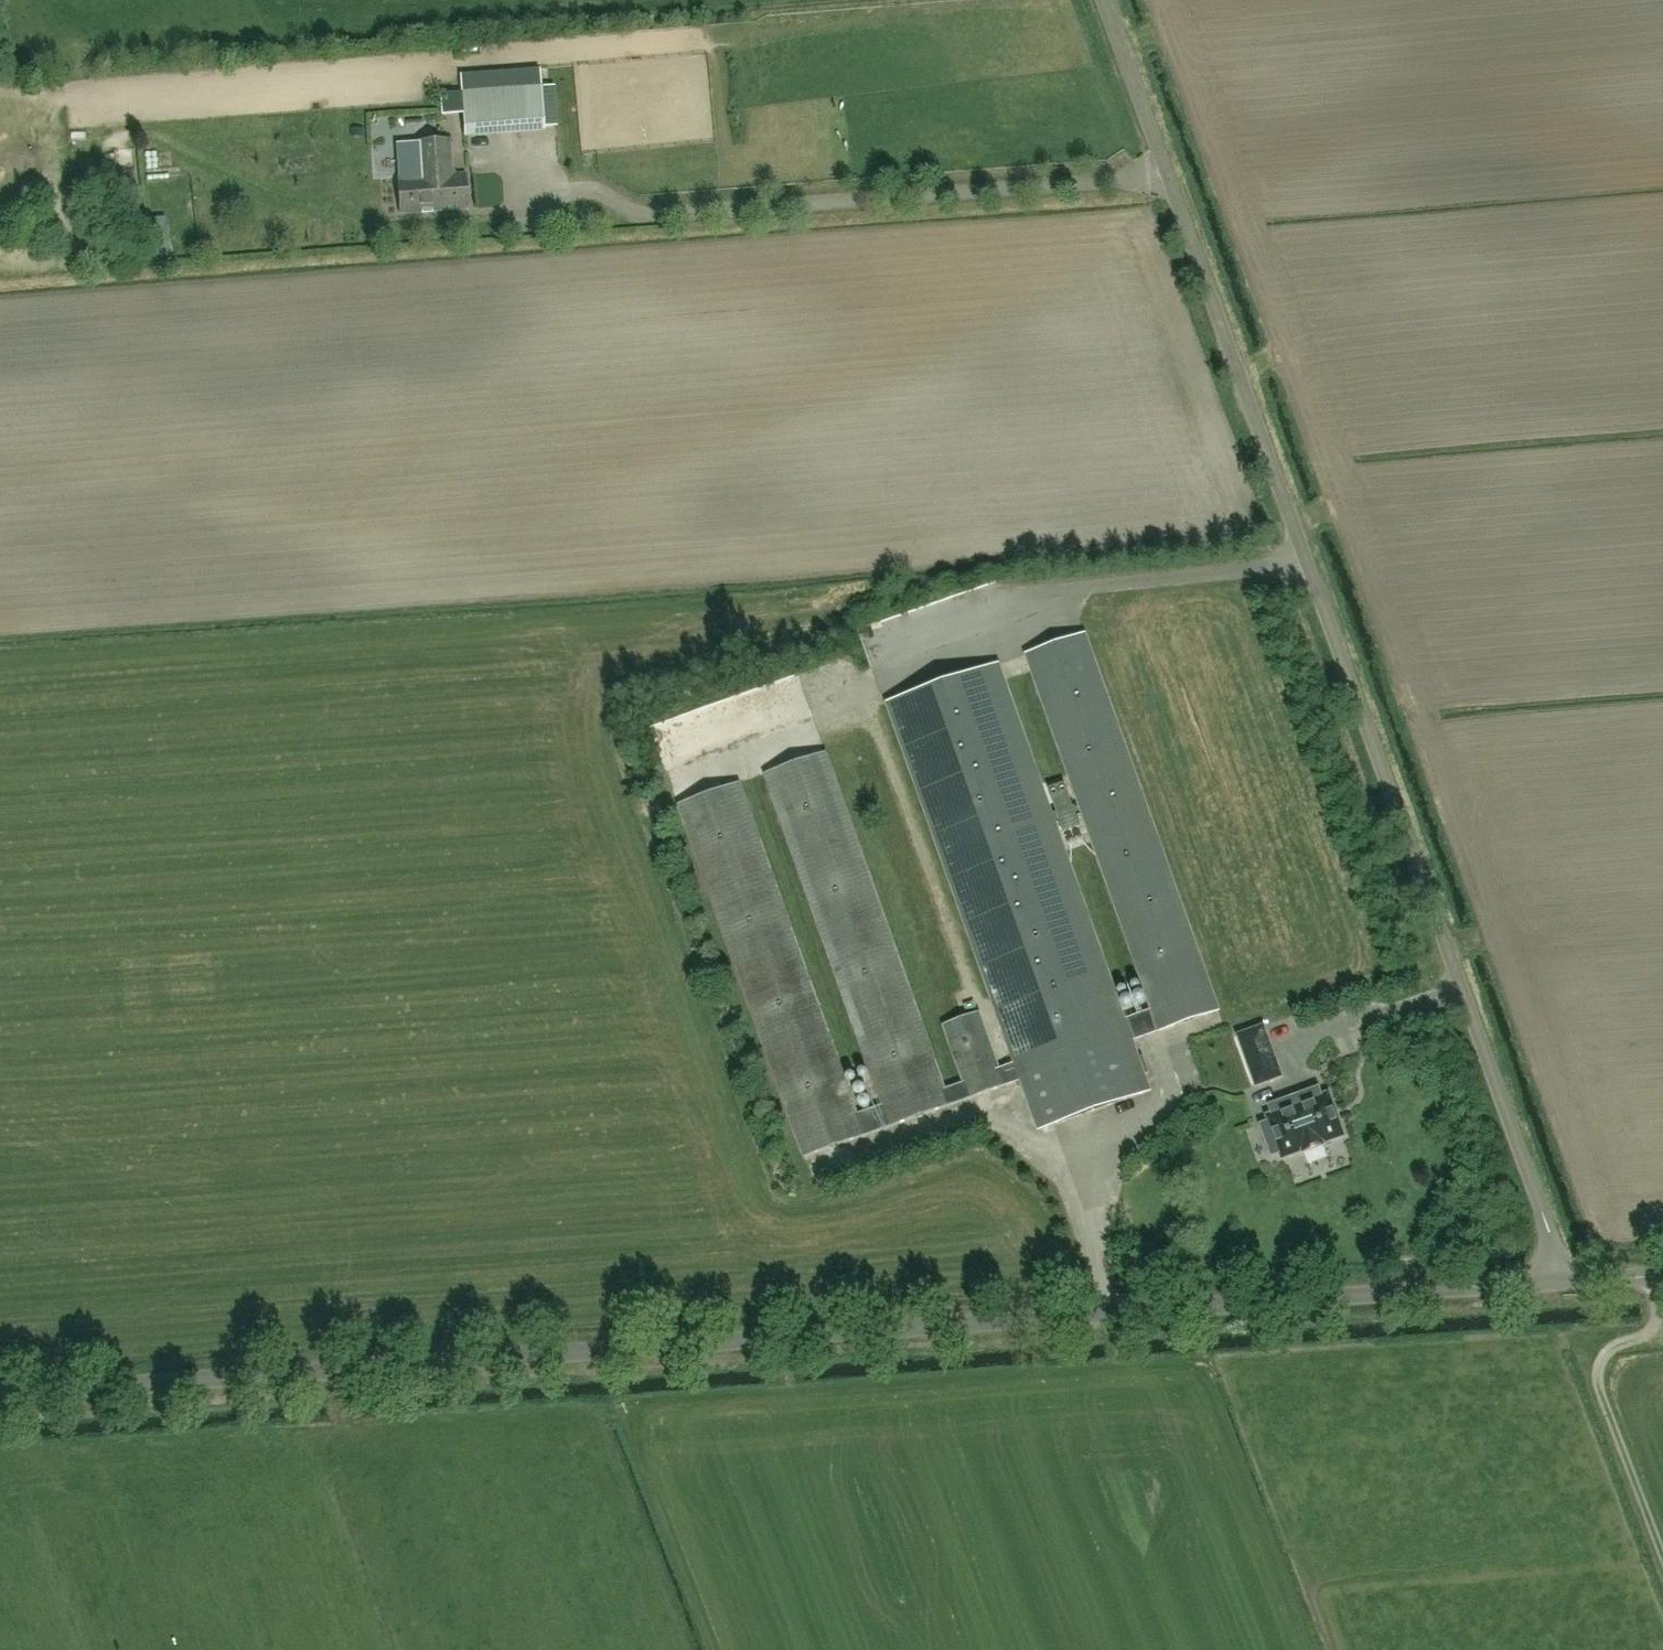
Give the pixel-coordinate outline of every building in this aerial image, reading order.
[(544,129),(541,86),(461,92),(464,135),(526,129),(526,130),(544,129)] [(416,176),(396,178),(399,213),(467,208),(464,172),(452,173),(451,138),(414,141),(416,176)] [(547,198),(549,211),(569,208),(568,195),(547,198)] [(979,1013),(943,1025),(964,1083),(945,1090),(826,753),(765,775),(882,1106),(858,1115),(740,784),(679,805),(804,1157),(1005,1085),(1005,1084),(1021,1079),(1039,1129),(1149,1091),(1131,1040),(1218,1010),(1084,634),(1027,654),(1153,1009),(1124,1019),(998,664),(888,703),(1014,1063),(999,1069),(979,1013)] [(1257,1085),(1281,1076),(1263,1026),(1239,1035),(1257,1085)] [(1259,1123),(1271,1156),(1281,1153),(1283,1157),(1343,1135),(1328,1093),(1323,1095),(1319,1085),(1276,1101),(1279,1111),(1268,1115),(1269,1119),(1259,1123)]
